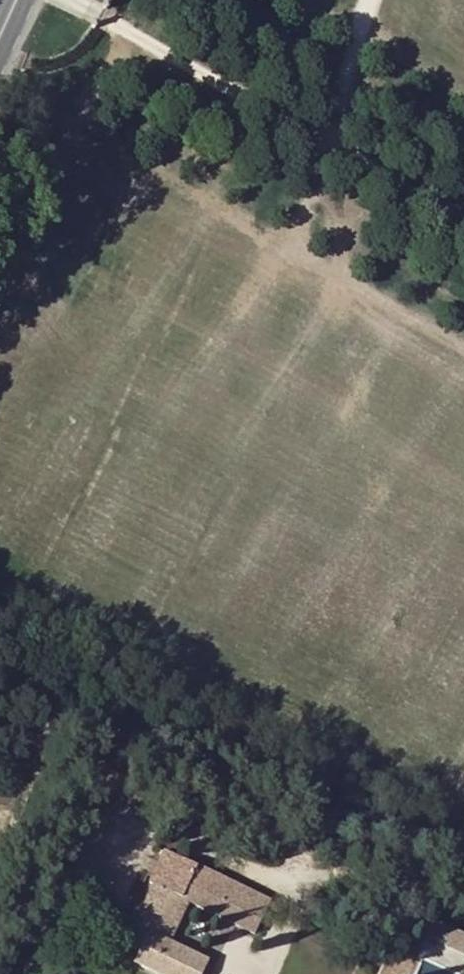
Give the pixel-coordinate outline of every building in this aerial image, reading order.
[(35,734),(25,730),(20,745),(30,748),(35,734)] [(145,901),(139,914),(127,937),(143,944),(133,963),(156,973),(200,973),(206,961),(167,943),(186,902),(253,934),(267,902),(163,851),(149,883),(153,885),(145,901)] [(139,914),(145,901),(134,896),(128,909),(139,914)] [(438,942),(445,926),(434,921),(427,937),(438,942)] [(445,926),(438,942),(463,953),(463,935),(445,926)]
